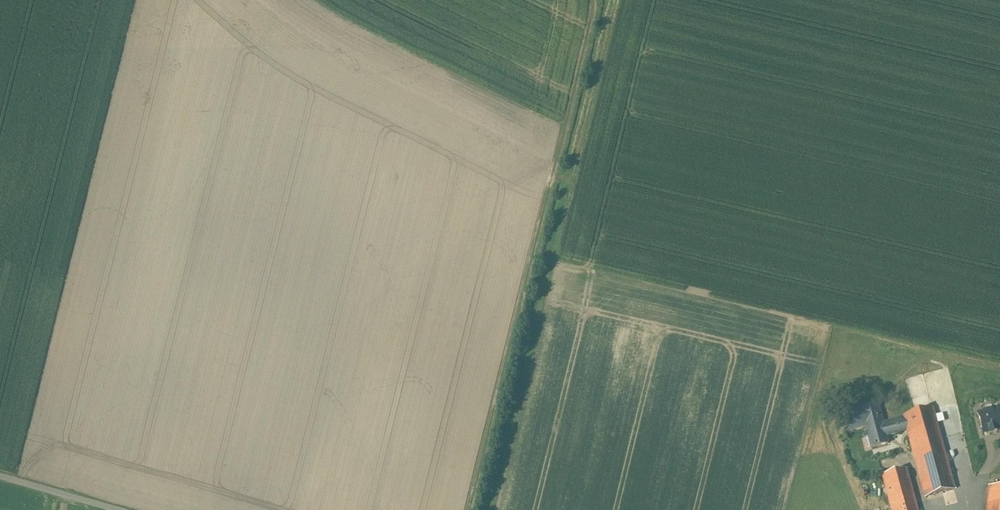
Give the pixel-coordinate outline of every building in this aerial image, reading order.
[(886,437),(907,431),(904,418),(882,424),(877,405),(860,409),(861,411),(842,416),(846,431),(865,426),(867,433),(864,434),(867,449),(888,444),(886,437)] [(999,430),(999,412),(999,408),(979,413),(981,420),(975,422),(979,435),(999,430)] [(932,409),(903,416),(904,418),(907,431),(925,497),(954,489),(932,409)] [(882,476),(891,509),(916,509),(906,469),(882,476)] [(988,487),(987,509),(999,509),(999,488),(988,487)]
